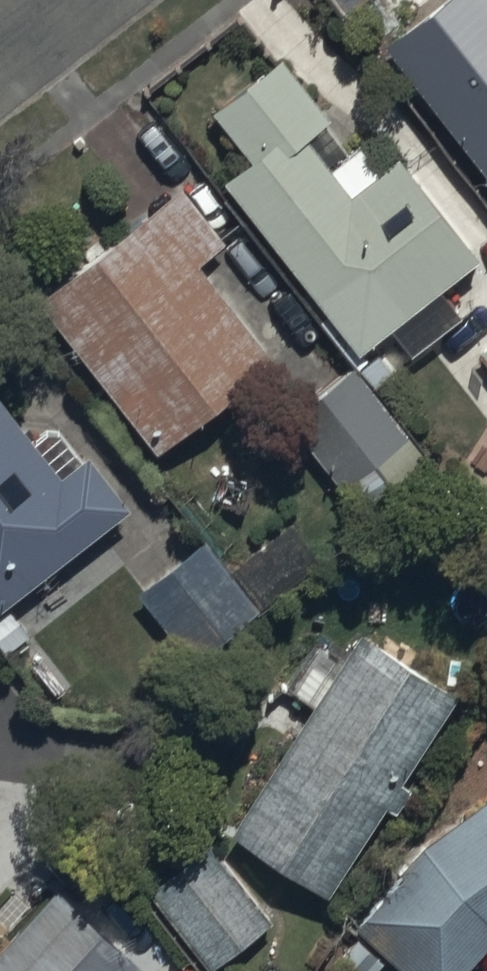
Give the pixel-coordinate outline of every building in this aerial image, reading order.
[(486,168),(486,0),(430,0),(385,35),(486,168)] [(213,106),(251,155),(226,174),(277,240),(357,345),(477,254),(396,149),(349,185),(308,132),(332,114),(284,52),(213,106)] [(36,286),(158,446),(274,359),(198,260),(226,239),(179,177),(151,199),(36,286)] [(290,406),(373,513),(433,467),(350,360),(290,406)] [(105,529),(135,506),(89,447),(59,469),(0,392),(0,609),(105,529)] [(235,563),(266,603),(324,559),(293,519),(235,563)] [(140,584),(197,658),(260,610),(203,536),(140,584)] [(232,828),(330,889),(456,688),(358,627),(232,828)] [(429,833),(354,925),(411,970),(468,970),(486,947),(486,790),(429,833)] [(151,884),(211,963),(272,916),(212,838),(151,884)] [(145,965),(55,885),(0,946),(0,970),(140,970),(145,965)]
